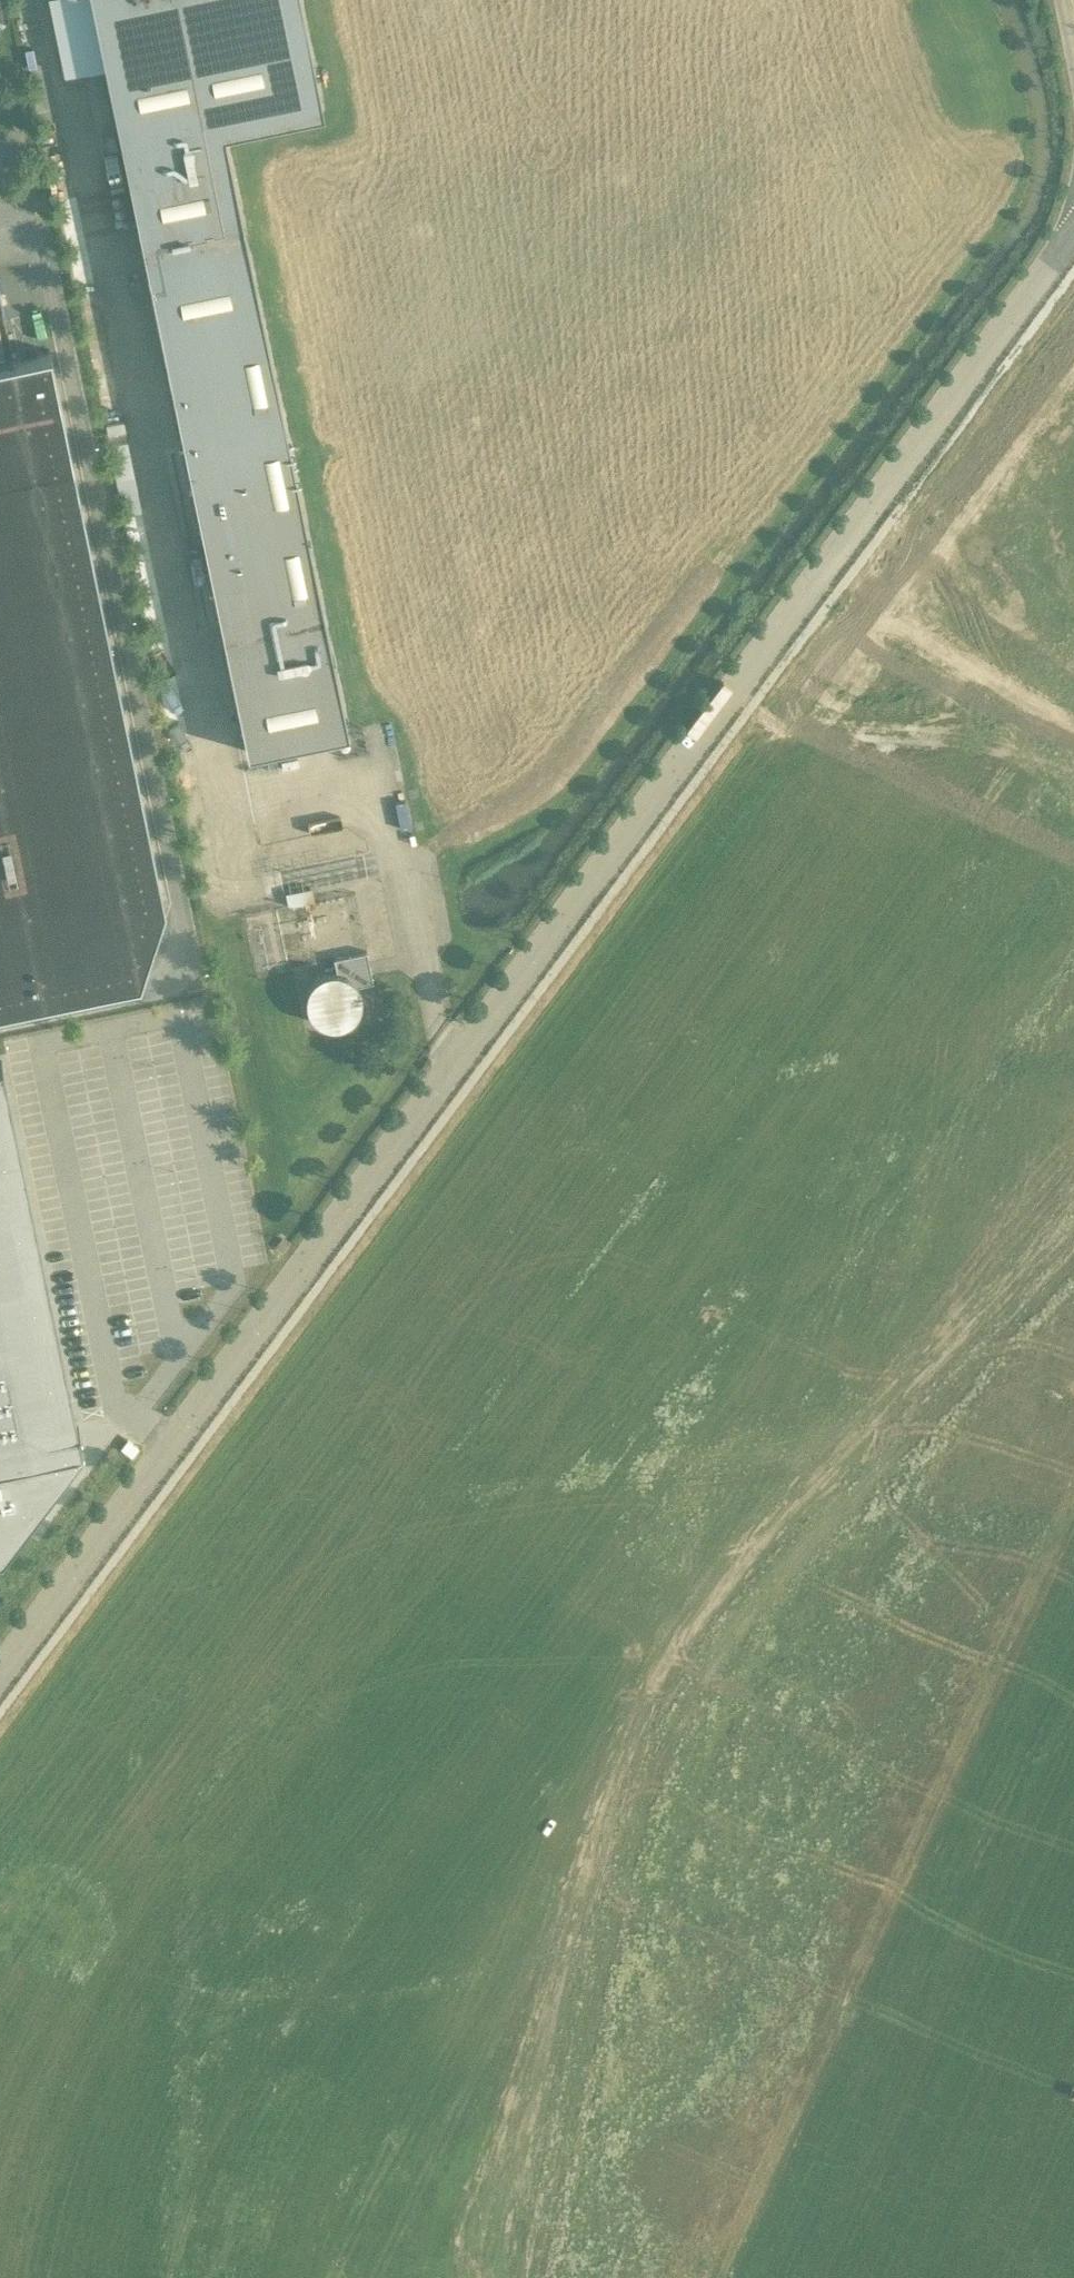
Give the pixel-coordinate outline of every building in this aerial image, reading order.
[(116,116),(247,751),(348,730),(225,130),(323,110),(302,0),(92,0),(116,116)] [(140,280),(129,282),(131,292),(143,290),(140,280)] [(99,410),(118,407),(109,337),(89,339),(99,410)] [(139,978),(164,902),(49,347),(0,357),(0,1006),(139,978)] [(862,652),(852,653),(856,680),(866,678),(862,652)] [(366,950),(330,956),(333,969),(299,976),(309,1026),(363,1016),(357,984),(372,981),(366,950)] [(4,1554),(83,1449),(3,1061),(0,1062),(0,1555),(4,1554)]
